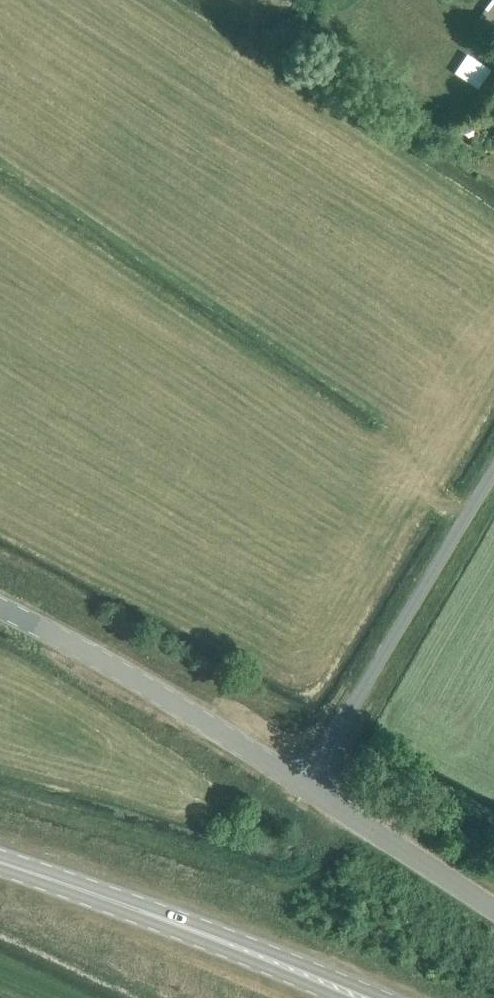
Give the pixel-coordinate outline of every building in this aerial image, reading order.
[(493,29),(493,0),(452,0),(493,29)] [(454,74),(477,89),(490,71),(467,56),(454,74)]
